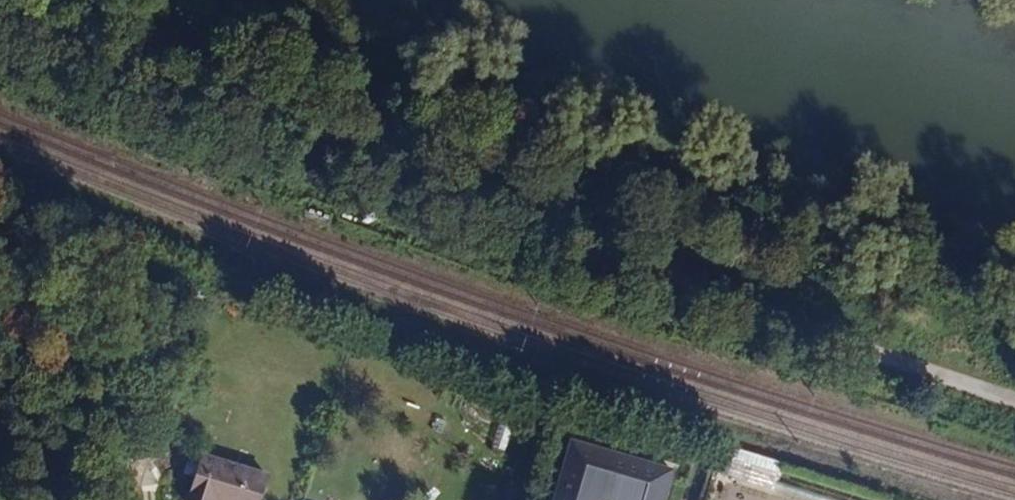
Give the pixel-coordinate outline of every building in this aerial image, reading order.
[(575,441),(558,499),(666,499),(675,470),(575,441)] [(202,452),(186,499),(261,499),(270,474),(202,452)]
